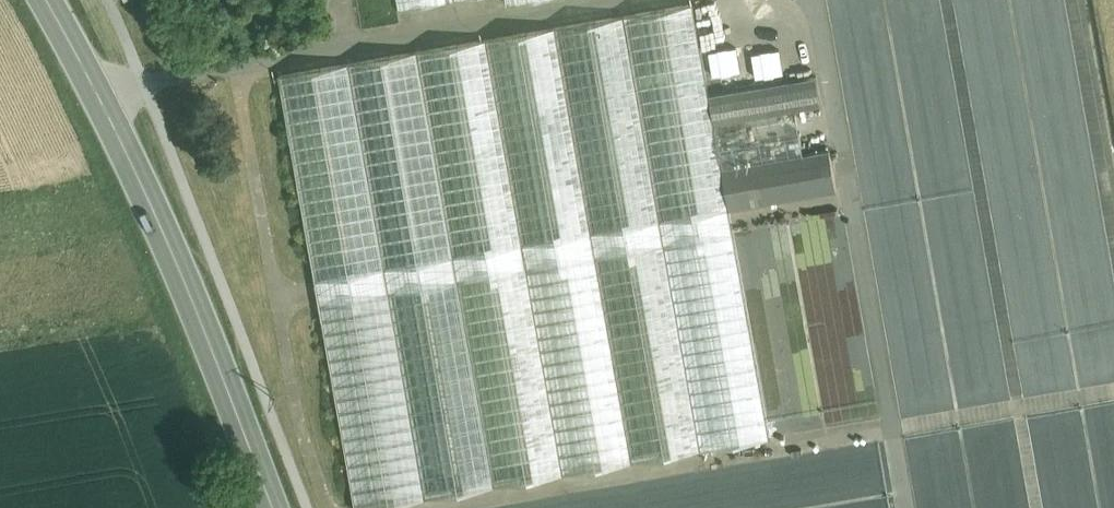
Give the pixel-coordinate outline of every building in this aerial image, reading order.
[(397,10),(454,0),(396,0),(397,10)] [(692,3),(554,27),(631,460),(769,436),(729,208),(722,167),(709,94),(692,3)] [(631,460),(554,27),(485,39),(562,472),(631,460)] [(485,39),(416,50),(493,484),(562,472),(485,39)] [(416,50),(279,74),(356,507),(493,484),(416,50)] [(747,67),(749,78),(789,72),(787,60),(747,67)] [(788,81),(709,94),(722,167),(803,153),(795,108),(792,109),(788,81)] [(829,148),(806,152),(814,193),(836,189),(829,148)] [(803,153),(722,167),(729,208),(814,193),(806,152),(803,153)]
